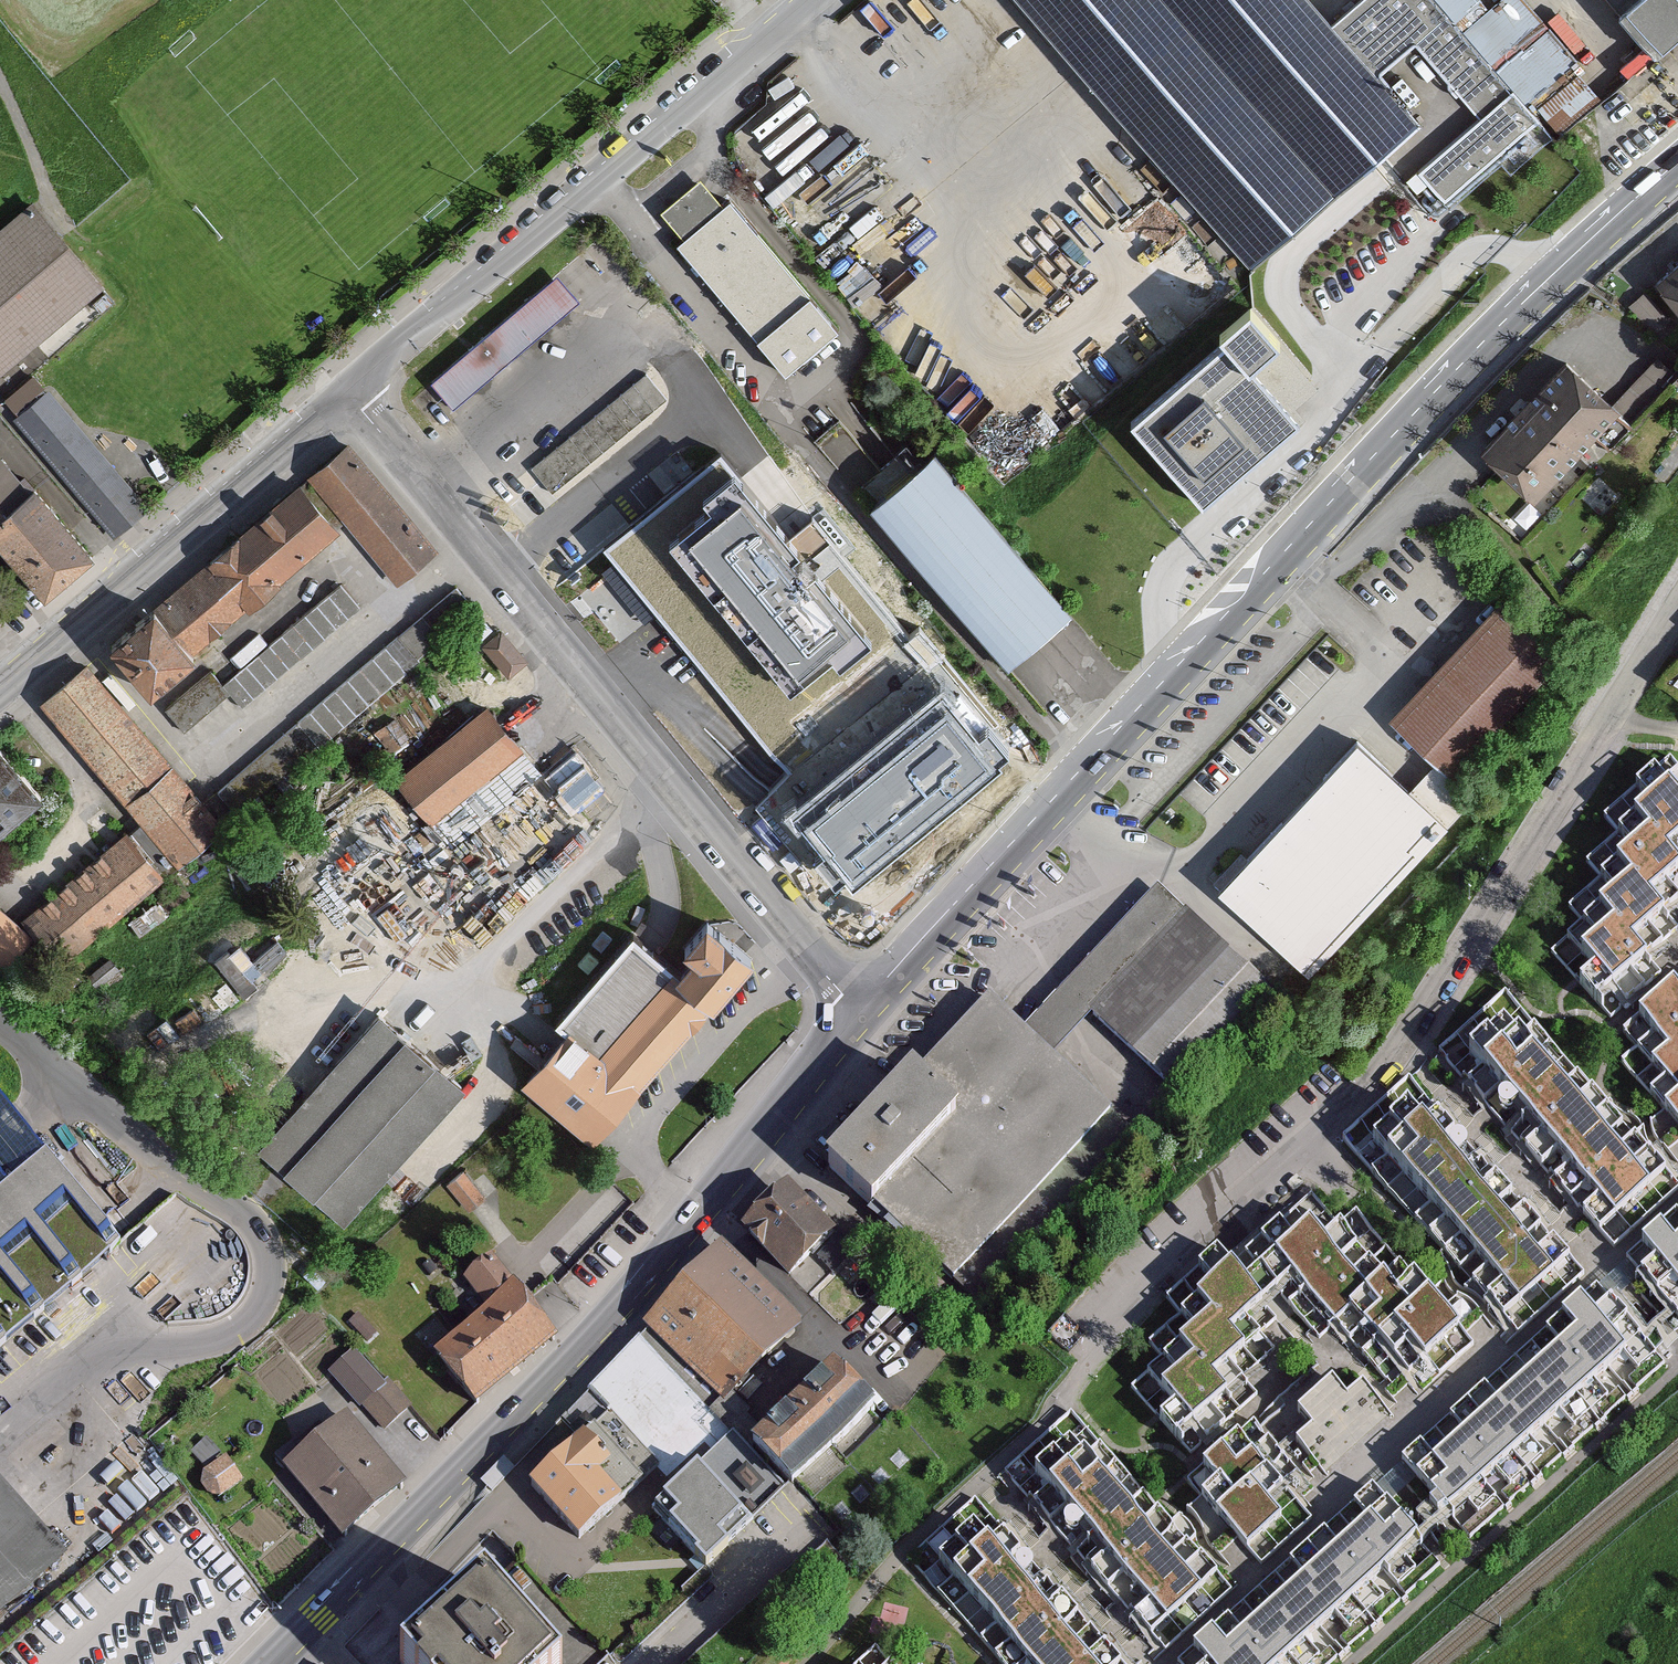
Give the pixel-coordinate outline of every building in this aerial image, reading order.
[(1250,272),(1415,128),(1375,83),(1418,45),(1447,20),(1430,0),(1355,0),(1328,24),(1307,0),(1010,0),(1250,272)] [(1651,59),(1677,37),(1677,0),(1601,0),(1651,59)] [(1508,89),(1447,20),(1418,45),(1479,115),(1508,89)] [(1508,89),(1479,115),(1418,168),(1447,200),(1537,121),(1508,89)] [(684,238),(723,204),(700,177),(660,210),(684,238)] [(723,204),(684,238),(677,244),(787,373),(840,327),(730,198),(723,204)] [(28,200),(0,225),(0,371),(101,281),(28,200)] [(1660,283),(1677,303),(1677,267),(1660,283)] [(453,408),(579,300),(556,273),(429,381),(453,408)] [(1231,337),(1133,420),(1204,503),(1302,420),(1293,409),(1314,391),(1243,308),(1222,326),(1231,337)] [(1625,408),(1569,356),(1486,445),(1542,498),(1625,408)] [(667,402),(645,375),(530,469),(553,496),(667,402)] [(48,386),(13,414),(108,529),(142,500),(48,386)] [(347,445),(155,609),(193,654),(347,522),(398,580),(436,548),(347,445)] [(1073,616),(934,451),(871,505),(1010,669),(1073,616)] [(788,776),(932,658),(816,519),(802,531),(791,540),(721,455),(650,513),(603,552),(621,574),(788,776)] [(0,466),(0,549),(41,595),(89,552),(28,483),(21,490),(0,466)] [(212,668),(167,706),(186,729),(229,693),(241,707),(360,606),(341,584),(224,683),(212,668)] [(456,586),(219,789),(238,811),(475,608),(456,586)] [(1563,661),(1501,602),(1391,719),(1453,777),(1563,661)] [(155,609),(112,646),(151,690),(193,654),(155,609)] [(506,634),(502,630),(484,644),(508,674),(526,660),(506,634)] [(87,669),(42,706),(175,865),(220,827),(87,669)] [(999,770),(941,701),(795,822),(853,891),(999,770)] [(429,823),(522,748),(487,705),(393,780),(429,823)] [(1489,811),(1453,777),(1391,719),(1216,906),(1314,997),(1489,811)] [(44,804),(0,755),(0,841),(44,804)] [(1672,786),(1636,818),(1652,836),(1620,864),(1634,880),(1603,908),(1617,924),(1585,953),(1616,987),(1651,956),(1635,939),(1668,909),(1654,894),(1677,872),(1677,856),(1671,849),(1677,843),(1677,793),(1672,786)] [(475,881),(429,823),(365,874),(386,900),(425,869),(451,900),(475,881)] [(125,843),(26,925),(61,967),(160,885),(125,843)] [(1255,969),(1149,875),(1029,1004),(1126,1092),(1255,969)] [(651,890),(578,969),(602,998),(675,912),(651,890)] [(25,934),(0,912),(0,963),(25,934)] [(711,1009),(757,954),(707,912),(679,945),(685,950),(667,972),(711,1009)] [(569,1025),(522,1082),(598,1145),(711,1009),(667,972),(600,1051),(569,1025)] [(1645,1020),(1672,1050),(1656,1064),(1677,1089),(1677,991),(1645,1020)] [(1113,1113),(989,996),(829,1166),(954,1283),(1113,1113)] [(464,1087),(377,1011),(256,1150),(344,1226),(464,1087)] [(1605,1228),(1653,1183),(1517,1038),(1481,1072),(1600,1198),(1587,1210),(1605,1228)] [(1668,1111),(1677,1122),(1677,1102),(1668,1111)] [(118,1245),(0,1109),(0,1347),(118,1245)] [(1386,1157),(1521,1303),(1570,1258),(1553,1239),(1540,1251),(1422,1124),(1386,1157)] [(837,1235),(786,1185),(739,1231),(790,1282),(837,1235)] [(1311,1223),(1274,1256),(1334,1322),(1371,1289),(1311,1223)] [(1663,1226),(1643,1244),(1677,1284),(1677,1242),(1663,1226)] [(484,1303),(431,1350),(478,1403),(559,1331),(488,1250),(460,1275),(484,1303)] [(1266,1304),(1228,1259),(1193,1288),(1205,1303),(1172,1331),(1185,1347),(1152,1374),(1195,1425),(1229,1397),(1214,1379),(1246,1352),(1231,1333),(1266,1304)] [(1371,1289),(1334,1322),(1393,1387),(1460,1326),(1413,1275),(1398,1288),(1386,1275),(1371,1289)] [(685,1283),(635,1331),(714,1413),(763,1365),(685,1283)] [(1640,1341),(1610,1307),(1597,1319),(1582,1301),(1563,1318),(1578,1336),(1412,1481),(1442,1515),(1640,1341)] [(762,1439),(743,1420),(733,1430),(798,1496),(886,1408),(839,1362),(762,1439)] [(389,1380),(359,1406),(383,1435),(413,1410),(389,1380)] [(346,1416),(282,1470),(342,1540),(405,1486),(346,1416)] [(1254,1422),(1189,1482),(1249,1548),(1315,1489),(1254,1422)] [(733,1430),(667,1494),(726,1553),(791,1489),(733,1430)] [(584,1444),(532,1487),(582,1546),(633,1503),(584,1444)] [(230,1455),(201,1474),(217,1499),(247,1480),(230,1455)] [(1086,1458),(1050,1489),(1150,1603),(1134,1617),(1150,1635),(1201,1590),(1086,1458)] [(67,1558),(0,1484),(0,1618),(67,1558)] [(1389,1511),(1229,1653),(1212,1634),(1192,1653),(1202,1663),(1287,1663),(1420,1545),(1389,1511)] [(990,1545),(954,1576),(1032,1663),(1120,1663),(1122,1663),(1106,1645),(1090,1659),(990,1545)] [(410,1663),(555,1663),(490,1592),(410,1663)]
